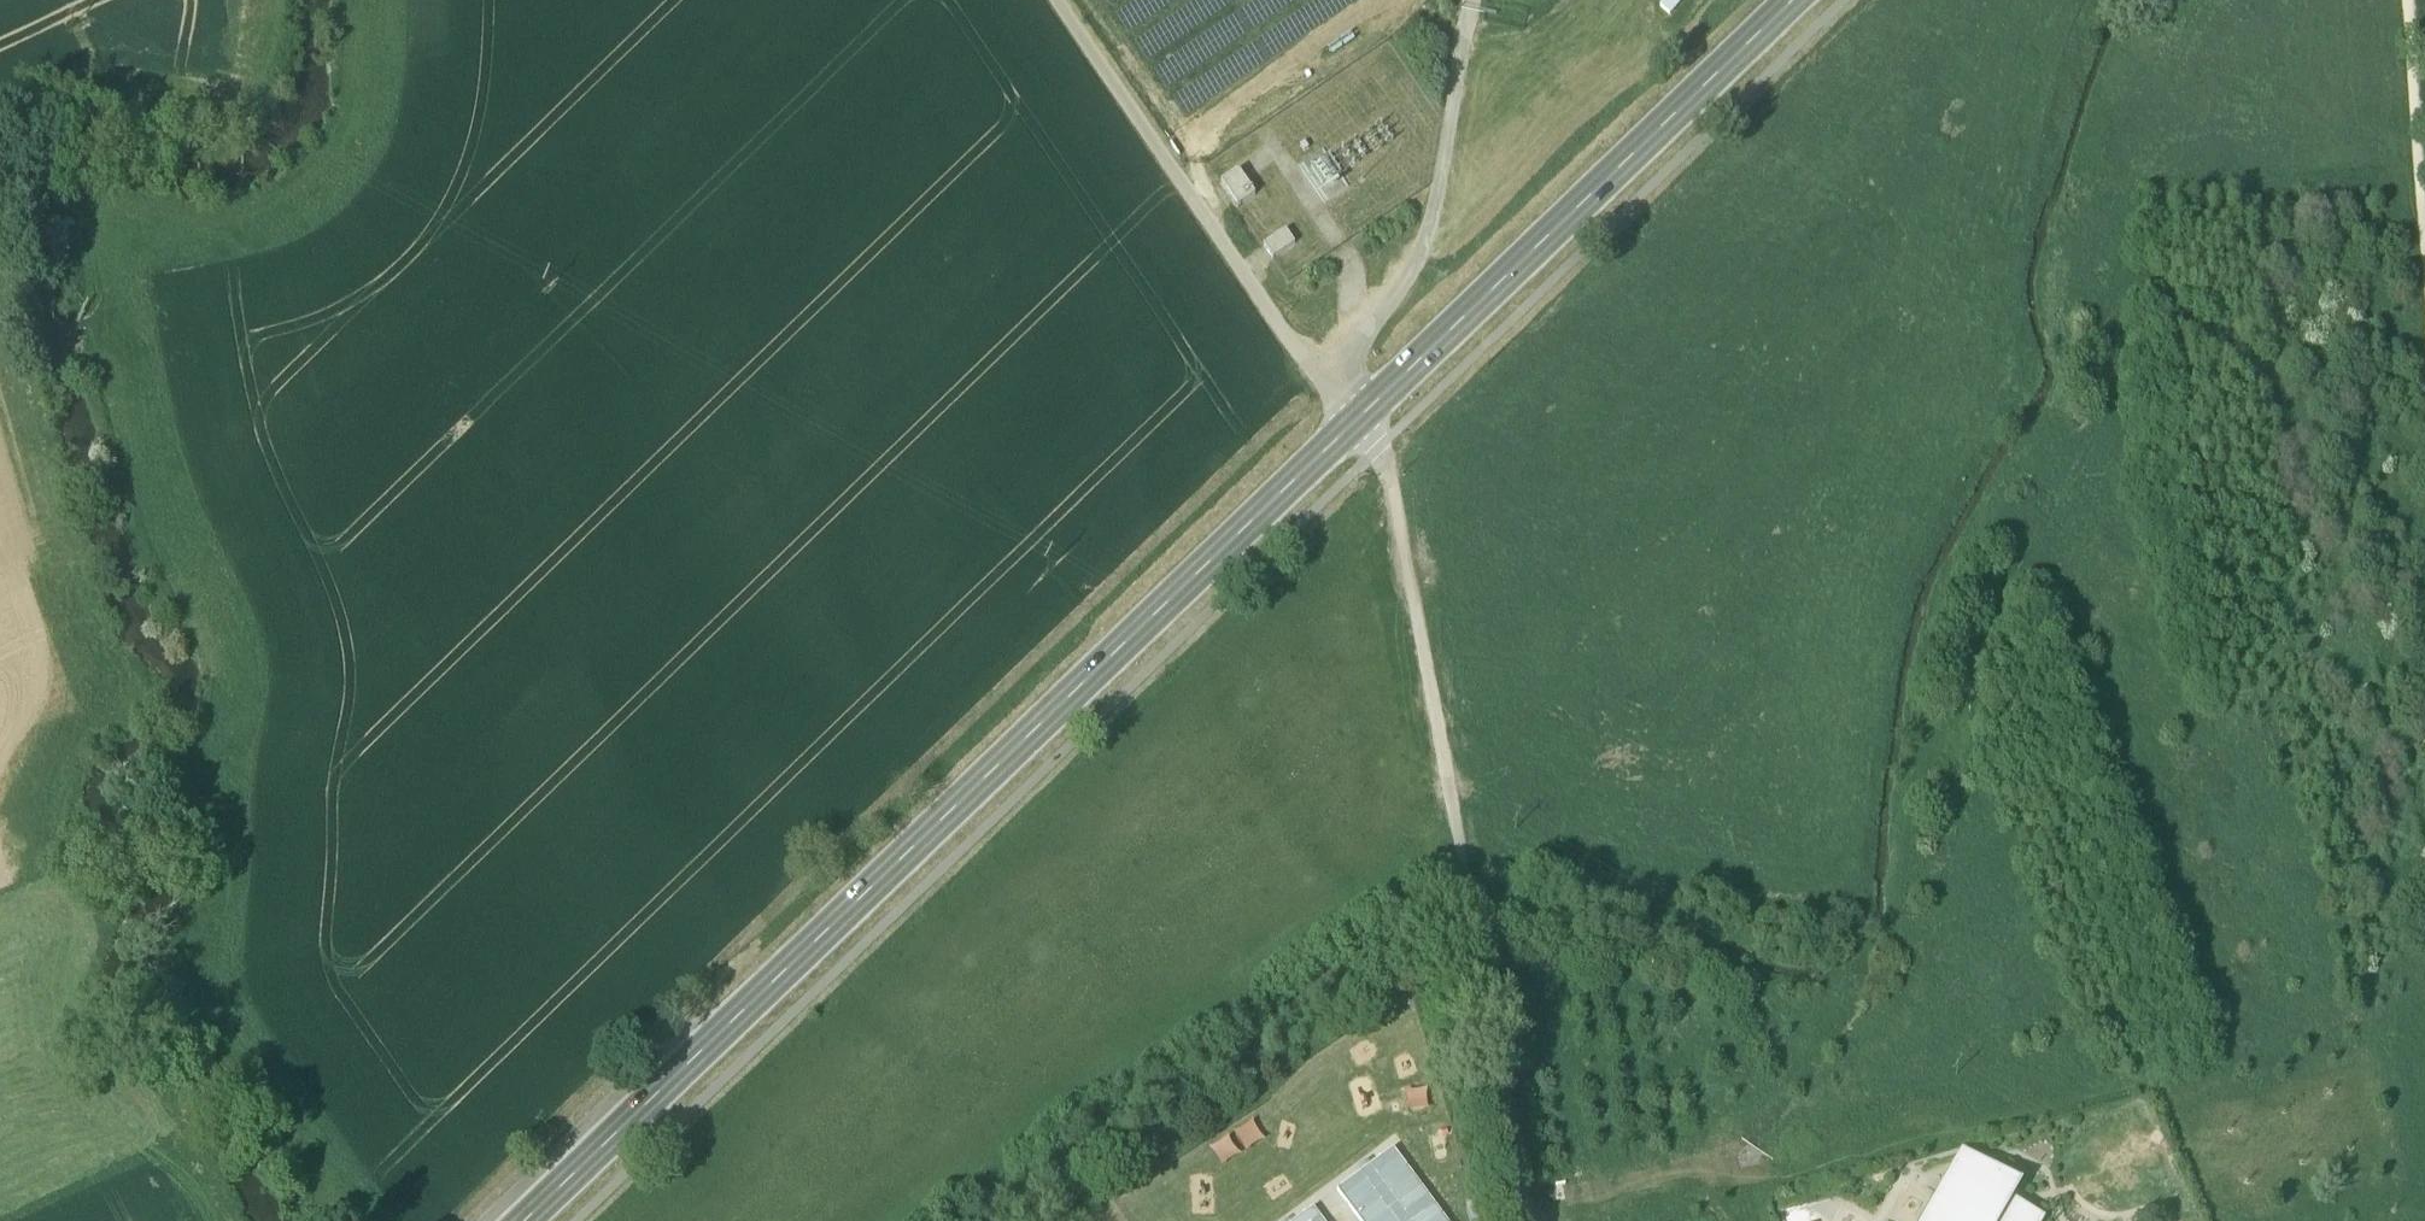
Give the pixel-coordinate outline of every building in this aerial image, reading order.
[(1325,199),(1348,187),(1326,148),(1304,161),(1325,199)] [(1239,168),(1221,179),(1237,206),(1255,194),(1239,168)] [(1287,226),(1264,243),(1275,257),(1298,240),(1287,226)] [(1394,1151),(1338,1191),(1360,1220),(1445,1220),(1394,1151)] [(1929,1220),(2037,1220),(2038,1219),(1994,1194),(2003,1178),(1966,1157),(1929,1220)] [(1313,1207),(1293,1220),(1323,1220),(1313,1207)]
